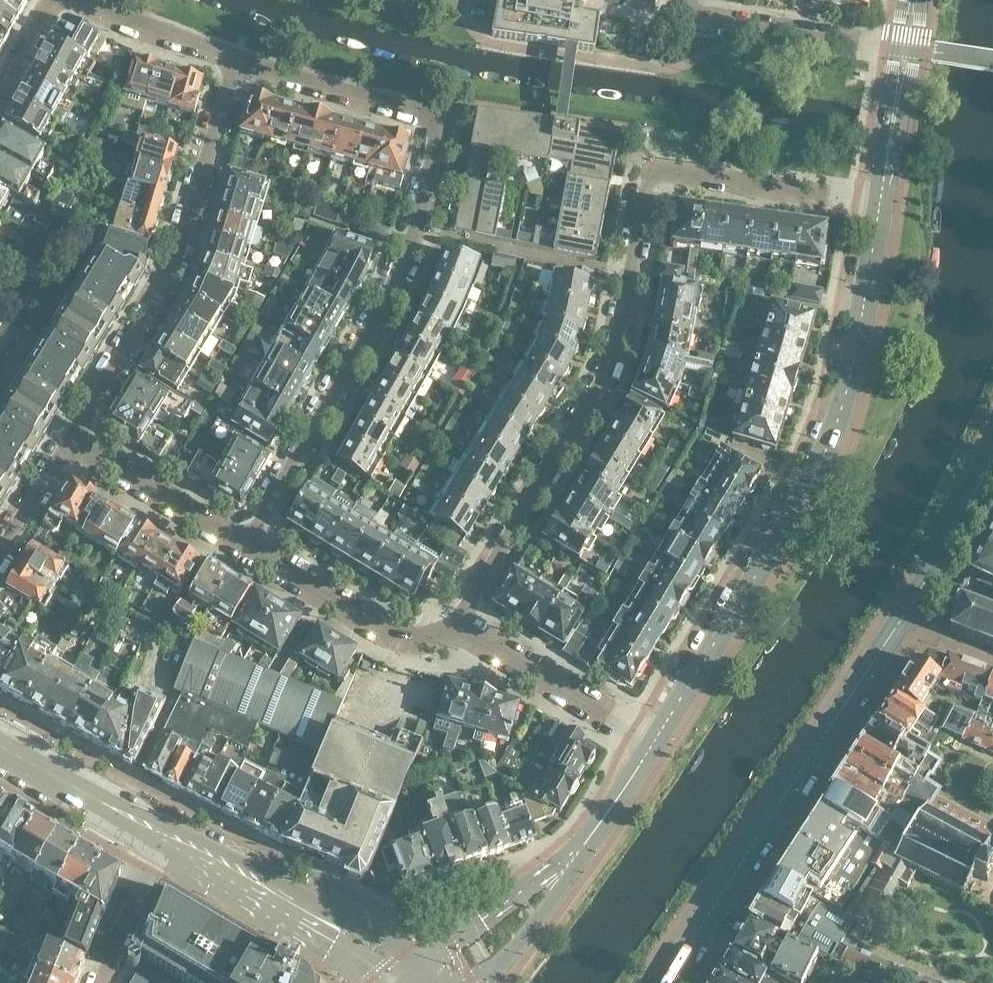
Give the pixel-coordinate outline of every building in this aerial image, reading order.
[(17,19),(27,1),(25,0),(0,0),(0,10),(17,19)] [(492,35),(571,47),(588,50),(595,50),(600,16),(602,16),(603,9),(604,3),(590,0),(499,0),(492,35)] [(8,37),(17,19),(0,10),(0,33),(8,37)] [(53,40),(86,58),(88,59),(92,52),(98,56),(106,42),(100,38),(100,37),(65,18),(53,40)] [(53,40),(42,60),(99,92),(104,83),(88,75),(95,63),(88,59),(86,58),(53,40)] [(122,46),(120,50),(112,74),(123,77),(130,57),(132,51),(122,46)] [(588,50),(571,47),(559,122),(567,123),(578,124),(588,50)] [(133,62),(123,94),(135,98),(134,101),(142,103),(143,100),(146,101),(156,65),(155,65),(154,61),(148,60),(145,62),(135,58),(133,62)] [(42,60),(30,81),(73,105),(79,94),(94,102),(99,92),(42,60)] [(156,65),(146,101),(170,108),(180,72),(178,72),(176,68),(171,67),(168,68),(156,65)] [(180,72),(170,108),(192,115),(192,114),(194,114),(200,95),(198,95),(203,79),(198,78),(199,75),(189,72),(188,74),(180,72)] [(30,81),(19,101),(52,120),(57,123),(62,114),(72,119),(78,108),(73,105),(30,81)] [(246,110),(240,131),(243,132),(243,133),(263,139),(275,102),(264,99),(263,95),(256,93),(254,96),(251,95),(247,110),(246,110)] [(19,101),(7,122),(46,143),(57,123),(52,120),(19,101)] [(275,102),(263,139),(273,142),(273,141),(286,144),(297,108),(295,108),(294,104),(287,102),(285,105),(275,102)] [(297,108),(286,144),(309,151),(321,112),(311,109),(307,111),(297,108)] [(610,186),(618,146),(620,131),(580,125),(578,124),(567,123),(559,122),(554,121),(479,109),(478,110),(471,149),(469,162),(468,165),(464,183),(459,209),(459,214),(457,219),(455,231),(494,239),(509,242),(511,232),(496,229),(506,184),(482,180),(487,151),(551,160),(574,163),(571,178),(568,178),(557,232),(536,228),(534,237),(517,234),(516,243),(532,247),(596,259),(603,223),(606,208),(610,186)] [(321,112),(309,151),(332,157),(342,121),(332,118),(331,114),(321,112)] [(115,115),(110,129),(121,132),(125,118),(115,115)] [(342,121),(332,157),(354,164),(365,127),(354,124),(353,121),(346,119),(344,121),(342,121)] [(150,129),(139,125),(136,137),(142,138),(147,140),(150,129)] [(365,127),(354,164),(368,167),(368,169),(370,169),(366,184),(372,186),(375,177),(376,171),(387,133),(377,130),(375,127),(369,125),(366,127),(365,127)] [(0,136),(0,157),(33,176),(33,175),(48,184),(54,173),(39,164),(46,150),(5,127),(0,136)] [(162,132),(159,141),(172,145),(174,136),(162,132)] [(173,173),(176,164),(174,161),(178,149),(147,140),(142,138),(136,137),(126,133),(123,143),(139,148),(135,162),(173,173)] [(387,133),(376,171),(375,177),(383,179),(384,173),(391,175),(392,174),(402,177),(407,161),(405,161),(411,140),(409,139),(407,136),(401,134),(398,136),(387,133)] [(104,142),(93,136),(89,145),(100,150),(104,142)] [(81,144),(77,156),(86,158),(89,146),(81,144)] [(77,152),(67,146),(64,152),(73,158),(77,152)] [(233,156),(229,168),(238,170),(253,174),(257,162),(241,158),(233,156)] [(11,195),(20,200),(35,208),(41,197),(30,191),(31,189),(27,187),(33,176),(0,157),(0,189),(11,195)] [(167,184),(171,182),(173,173),(127,160),(120,182),(128,184),(164,195),(167,184)] [(225,185),(223,194),(264,206),(271,184),(267,183),(267,182),(237,174),(230,172),(229,175),(226,176),(224,183),(225,185)] [(280,173),(277,181),(299,188),(301,180),(280,173)] [(543,198),(544,188),(540,178),(538,179),(527,184),(525,185),(530,195),(543,198)] [(299,188),(319,194),(320,188),(312,185),(312,183),(301,180),(299,188)] [(121,207),(122,208),(157,218),(160,207),(164,205),(166,199),(164,196),(164,195),(128,184),(121,207)] [(9,223),(15,212),(28,219),(35,208),(11,195),(0,189),(0,218),(9,223)] [(87,220),(70,211),(76,199),(60,190),(47,215),(80,233),(87,220)] [(219,206),(216,215),(258,226),(264,206),(223,194),(222,195),(220,197),(218,204),(219,206)] [(318,203),(313,218),(336,225),(339,215),(341,210),(318,203)] [(112,204),(105,229),(115,233),(146,242),(146,241),(150,242),(153,232),(156,230),(159,222),(157,218),(122,208),(121,207),(112,204)] [(674,243),(673,247),(677,248),(677,246),(687,249),(685,263),(683,263),(682,268),(680,280),(694,283),(695,274),(699,249),(704,210),(693,209),(693,206),(683,204),(682,207),(679,207),(676,230),(672,229),(670,243),(674,243)] [(293,205),(290,214),(308,220),(311,210),(293,205)] [(704,210),(699,249),(723,253),(729,214),(717,212),(717,209),(707,207),(706,211),(704,210)] [(729,214),(723,253),(747,256),(752,217),(742,216),(742,213),(731,211),(731,214),(729,214)] [(213,227),(210,235),(251,248),(258,226),(216,215),(214,218),(211,225),(213,227)] [(339,215),(336,225),(349,229),(352,219),(339,215)] [(752,217),(747,256),(746,259),(770,262),(771,260),(776,220),(774,220),(774,217),(763,216),(763,219),(752,217)] [(96,227),(98,221),(87,219),(86,224),(96,227)] [(776,220),(771,260),(795,263),(801,224),(798,224),(799,221),(788,219),(787,222),(776,220)] [(304,223),(295,220),(290,236),(299,239),(304,223)] [(801,224),(795,263),(816,266),(815,268),(820,268),(820,264),(824,265),(826,251),(823,250),(826,228),(822,227),(823,224),(812,223),(811,226),(801,224)] [(369,235),(382,240),(386,242),(390,230),(373,224),(369,235)] [(86,269),(96,274),(128,294),(143,272),(150,242),(146,241),(146,242),(115,233),(105,229),(97,251),(86,269)] [(80,233),(76,231),(71,240),(80,245),(86,236),(80,233)] [(335,233),(328,252),(366,270),(367,268),(370,267),(373,261),(371,259),(375,249),(376,246),(372,245),(371,246),(339,234),(335,233)] [(206,248),(203,256),(242,268),(245,268),(251,248),(210,235),(209,237),(207,239),(205,245),(206,248)] [(315,246),(303,239),(299,245),(312,252),(315,246)] [(288,258),(292,251),(279,247),(276,254),(288,258)] [(361,284),(360,281),(366,270),(328,252),(317,271),(354,293),(355,291),(358,290),(361,284)] [(441,267),(438,275),(473,289),(483,262),(446,253),(445,255),(442,257),(440,263),(441,267)] [(494,253),(493,257),(491,266),(514,271),(516,261),(517,258),(494,253)] [(200,259),(194,275),(234,292),(237,293),(240,283),(249,285),(254,271),(242,268),(203,256),(203,258),(200,259)] [(305,264),(293,257),(290,263),(302,270),(305,264)] [(659,277),(664,277),(680,280),(682,268),(662,264),(659,277)] [(51,274),(36,265),(30,275),(46,283),(51,274)] [(550,296),(550,297),(586,310),(587,308),(589,306),(590,300),(589,297),(591,286),(594,273),(557,266),(551,265),(548,279),(543,294),(550,296)] [(265,267),(264,272),(278,277),(280,271),(265,267)] [(58,315),(68,320),(100,340),(128,294),(96,274),(86,269),(58,315)] [(351,303),(350,302),(354,293),(317,271),(305,290),(344,312),(345,310),(347,310),(351,303)] [(719,278),(695,274),(694,283),(717,287),(719,278)] [(188,293),(225,317),(237,298),(237,293),(234,292),(194,275),(187,290),(188,293)] [(433,287),(429,297),(463,313),(473,289),(438,275),(438,276),(434,278),(432,284),(433,287)] [(296,285),(282,277),(279,283),(293,291),(296,285)] [(660,296),(659,304),(694,311),(698,292),(699,292),(700,289),(663,282),(663,284),(660,286),(659,293),(660,296)] [(524,286),(518,283),(511,304),(518,306),(524,286)] [(729,292),(736,293),(738,284),(731,283),(729,292)] [(792,284),(791,294),(790,298),(820,303),(822,292),(816,290),(817,289),(792,284)] [(769,285),(767,294),(788,297),(789,288),(769,285)] [(753,294),(766,297),(767,289),(755,287),(753,294)] [(305,290),(295,308),(333,331),(334,329),(337,328),(340,322),(339,320),(344,312),(305,290)] [(265,298),(248,291),(246,297),(262,304),(265,298)] [(188,293),(183,301),(180,302),(177,308),(177,311),(176,313),(214,335),(225,317),(188,293)] [(260,314),(267,319),(279,300),(277,299),(271,295),(260,314)] [(750,297),(742,295),(740,304),(748,306),(750,297)] [(262,304),(246,297),(243,303),(258,311),(262,304)] [(423,309),(419,317),(452,336),(463,313),(429,297),(428,298),(425,299),(423,305),(423,309)] [(544,301),(538,315),(545,318),(581,333),(582,332),(584,330),(585,324),(584,321),(586,310),(550,297),(548,303),(544,301)] [(508,311),(518,315),(521,308),(511,304),(508,311)] [(656,318),(654,326),(690,333),(694,311),(659,304),(658,306),(656,308),(654,316),(656,318)] [(770,307),(763,332),(805,345),(805,342),(808,341),(809,334),(808,332),(810,324),(812,324),(815,316),(773,304),(772,307),(770,307)] [(295,309),(284,328),(322,350),(324,348),(326,347),(329,341),(328,339),(333,331),(295,309)] [(176,313),(171,320),(169,320),(165,326),(166,329),(165,331),(202,354),(214,335),(176,313)] [(499,319),(488,314),(484,322),(497,327),(499,319)] [(58,315),(30,360),(72,386),(100,340),(68,320),(58,315)] [(0,329),(0,360),(20,326),(7,317),(0,329)] [(412,329),(407,338),(440,356),(452,336),(419,317),(418,319),(415,320),(411,325),(412,329)] [(579,348),(578,344),(581,333),(545,318),(543,323),(539,321),(532,336),(534,337),(573,357),(574,355),(576,354),(579,348)] [(243,338),(247,330),(234,322),(230,329),(243,338)] [(500,339),(508,345),(518,328),(505,322),(500,339)] [(272,336),(255,326),(250,333),(267,343),(272,336)] [(651,341),(649,349),(685,357),(690,333),(654,326),(654,329),(652,331),(650,338),(651,341)] [(284,328),(273,347),(312,369),(316,361),(319,360),(322,354),(321,352),(322,350),(284,328)] [(707,337),(718,339),(719,332),(708,329),(707,337)] [(165,331),(160,339),(157,340),(153,345),(154,349),(191,372),(202,354),(165,331)] [(763,332),(756,357),(797,369),(800,358),(803,357),(805,349),(804,347),(805,345),(763,332)] [(255,336),(250,333),(245,343),(250,346),(255,336)] [(523,355),(529,358),(562,378),(565,376),(568,371),(568,367),(573,357),(534,337),(523,355)] [(400,350),(396,358),(429,376),(440,356),(407,338),(407,339),(403,341),(400,346),(400,350)] [(496,348),(504,353),(508,345),(500,339),(496,348)] [(724,348),(738,352),(740,345),(726,340),(724,348)] [(231,357),(236,349),(224,341),(219,349),(231,357)] [(475,348),(487,355),(491,349),(479,342),(475,348)] [(273,347),(262,365),(301,388),(306,380),(308,379),(311,373),(311,371),(312,369),(273,347)] [(722,354),(741,360),(743,353),(738,352),(724,348),(722,354)] [(147,372),(146,375),(154,380),(156,378),(175,390),(178,392),(191,372),(154,349),(149,357),(146,358),(142,364),(143,366),(142,369),(147,372)] [(643,370),(642,371),(678,383),(685,357),(649,349),(646,359),(644,361),(641,368),(643,370)] [(717,355),(704,352),(702,361),(714,363),(717,355)] [(796,385),(795,383),(799,370),(797,369),(756,357),(748,382),(789,394),(791,395),(792,393),(794,392),(796,385)] [(389,369),(384,378),(418,397),(429,376),(396,358),(395,359),(392,360),(388,366),(389,369)] [(517,378),(517,379),(550,399),(550,397),(554,396),(557,390),(557,387),(562,378),(529,358),(526,364),(521,361),(512,375),(517,378)] [(30,360),(2,406),(44,432),(72,386),(30,360)] [(221,375),(225,368),(213,360),(208,367),(221,375)] [(702,361),(701,370),(711,371),(714,363),(702,361)] [(240,370),(233,365),(229,371),(237,376),(240,370)] [(252,384),(254,385),(291,407),(295,399),(301,392),(300,390),(301,388),(262,365),(252,384)] [(448,387),(463,395),(474,376),(459,367),(448,387)] [(495,375),(504,380),(508,373),(499,368),(495,375)] [(634,391),(633,393),(667,408),(669,404),(668,404),(678,383),(642,371),(639,380),(636,381),(633,389),(634,391)] [(715,373),(712,382),(727,387),(730,377),(715,373)] [(131,389),(124,401),(155,421),(162,410),(166,413),(169,408),(185,419),(193,405),(149,378),(146,382),(137,377),(133,378),(130,384),(131,389)] [(377,390),(373,398),(401,414),(406,417),(418,397),(384,378),(383,379),(380,381),(377,387),(377,390)] [(211,394),(215,388),(201,379),(197,386),(211,394)] [(500,395),(505,398),(538,418),(538,417),(542,416),(545,411),(545,407),(550,399),(517,379),(513,384),(509,381),(500,395)] [(477,381),(473,387),(479,391),(483,385),(477,381)] [(787,409),(786,406),(789,394),(748,382),(741,407),(782,419),(783,417),(785,415),(787,409)] [(252,384),(241,402),(280,425),(284,418),(286,417),(290,411),(289,409),(291,407),(254,385),(252,384)] [(221,385),(218,390),(232,399),(235,394),(221,385)] [(691,388),(688,397),(701,401),(704,393),(691,388)] [(232,399),(218,390),(214,397),(228,406),(232,399)] [(366,410),(361,418),(390,434),(395,437),(406,417),(401,414),(373,398),(372,400),(369,401),(365,407),(366,410)] [(497,401),(489,414),(527,437),(530,436),(533,431),(532,427),(538,418),(505,398),(502,404),(497,401)] [(625,410),(620,418),(649,436),(663,415),(636,399),(636,400),(632,398),(630,401),(628,401),(624,407),(625,410)] [(155,421),(124,401),(115,415),(110,417),(106,422),(108,427),(114,431),(118,430),(125,434),(126,438),(139,446),(140,443),(141,444),(152,426),(155,421)] [(441,401),(437,407),(447,413),(451,406),(441,401)] [(223,419),(232,425),(255,439),(256,438),(268,446),(269,444),(272,443),(275,438),(274,435),(280,425),(241,402),(237,409),(231,405),(223,419)] [(15,478),(42,435),(44,432),(2,406),(0,409),(0,468),(15,478)] [(207,410),(200,406),(192,421),(198,424),(207,410)] [(484,422),(476,434),(514,457),(518,456),(521,450),(521,447),(526,438),(527,437),(489,414),(488,414),(476,407),(472,414),(484,422)] [(741,407),(732,437),(775,449),(777,442),(775,441),(778,432),(780,431),(783,424),(782,421),(782,419),(741,407)] [(214,413),(207,410),(198,424),(205,428),(214,413)] [(453,419),(461,423),(465,416),(457,412),(453,419)] [(702,416),(699,426),(707,430),(708,430),(712,419),(702,416)] [(355,431),(351,438),(379,454),(384,456),(395,437),(390,434),(361,418),(361,419),(357,421),(354,427),(355,431)] [(609,436),(608,438),(638,456),(649,436),(620,418),(614,427),(612,427),(609,433),(609,436)] [(424,426),(436,433),(440,426),(428,419),(424,426)] [(445,431),(453,436),(460,424),(452,419),(445,431)] [(228,451),(223,460),(224,460),(223,462),(253,481),(261,467),(265,466),(269,460),(268,456),(259,451),(262,446),(218,420),(210,434),(226,444),(224,448),(228,451)] [(152,426),(141,444),(144,446),(142,448),(160,459),(162,455),(173,437),(159,428),(154,428),(152,426)] [(699,426),(694,434),(703,439),(707,430),(699,426)] [(708,430),(707,430),(703,439),(702,441),(720,450),(721,447),(723,448),(728,439),(708,430)] [(464,455),(469,458),(469,457),(502,477),(506,476),(509,471),(509,467),(514,457),(476,434),(473,441),(464,455)] [(416,437),(411,446),(423,453),(428,444),(416,437)] [(343,451),(338,459),(343,462),(342,463),(366,477),(367,476),(371,478),(384,456),(379,454),(351,438),(349,440),(345,442),(342,447),(343,451)] [(601,449),(596,457),(626,475),(638,456),(608,438),(607,439),(605,440),(601,446),(601,449)] [(446,451),(450,445),(441,440),(437,446),(446,451)] [(673,440),(668,447),(678,454),(683,446),(673,440)] [(678,454),(668,447),(656,467),(667,473),(678,454)] [(715,457),(707,471),(746,495),(748,491),(753,490),(755,485),(755,480),(756,478),(755,478),(760,470),(752,465),(743,459),(743,460),(735,456),(723,448),(721,447),(720,450),(715,457)] [(189,471),(187,475),(204,485),(206,483),(209,485),(219,467),(216,466),(214,462),(200,453),(189,471)] [(420,461),(407,454),(401,466),(413,473),(420,461)] [(188,462),(179,457),(174,467),(182,472),(188,462)] [(460,460),(453,473),(490,497),(494,496),(497,490),(497,486),(502,477),(469,457),(469,458),(465,463),(460,460)] [(585,472),(585,475),(614,494),(626,475),(596,457),(591,466),(588,467),(585,472)] [(430,475),(437,464),(429,459),(422,470),(430,475)] [(223,460),(219,467),(209,485),(207,488),(221,496),(225,495),(233,499),(233,503),(239,507),(243,505),(247,499),(246,495),(253,481),(223,462),(224,460),(223,460)] [(667,473),(656,467),(644,487),(654,494),(667,473)] [(15,478),(0,468),(0,503),(15,478)] [(347,474),(340,470),(334,479),(342,483),(347,474)] [(436,491),(441,494),(478,518),(482,516),(485,510),(485,507),(490,497),(453,473),(449,471),(436,491)] [(700,483),(693,493),(730,516),(736,506),(740,505),(746,495),(707,471),(700,483)] [(686,485),(689,479),(680,473),(676,480),(686,485)] [(577,488),(572,496),(606,517),(618,497),(614,494),(585,475),(583,479),(579,479),(576,485),(577,488)] [(670,476),(666,483),(681,492),(685,486),(670,476)] [(72,479),(51,512),(44,525),(54,532),(58,531),(65,521),(76,528),(78,529),(97,498),(96,498),(98,495),(95,493),(96,491),(95,489),(90,486),(86,487),(72,479)] [(406,485),(396,479),(389,491),(399,497),(406,485)] [(416,479),(412,487),(422,493),(427,485),(416,479)] [(362,497),(369,486),(361,482),(355,492),(362,497)] [(302,501),(290,522),(292,523),(292,527),(298,531),(302,529),(312,535),(332,501),(314,490),(309,487),(301,501),(302,501)] [(437,501),(428,514),(433,518),(432,518),(465,538),(466,537),(470,536),(473,530),(472,527),(478,518),(441,494),(441,495),(436,491),(432,498),(437,501)] [(644,493),(637,506),(647,512),(653,500),(644,493)] [(693,493),(681,514),(721,538),(728,524),(728,520),(730,516),(693,493)] [(565,509),(560,517),(594,538),(606,517),(572,496),(571,499),(567,500),(564,505),(565,509)] [(78,529),(76,528),(75,529),(96,543),(116,510),(114,509),(114,505),(108,502),(105,503),(97,498),(78,529)] [(332,501),(312,535),(313,539),(319,543),(322,542),(333,548),(353,514),(332,501)] [(411,509),(405,505),(399,514),(400,519),(404,521),(411,509)] [(644,519),(652,524),(659,512),(651,507),(644,519)] [(116,510),(96,543),(117,556),(118,554),(137,522),(135,521),(135,518),(129,514),(125,516),(116,510)] [(382,512),(373,526),(353,560),(360,565),(361,569),(367,573),(371,571),(373,572),(393,538),(380,530),(389,516),(382,512)] [(353,514),(333,548),(333,552),(339,556),(343,554),(353,560),(373,526),(353,514)] [(674,525),(668,535),(708,558),(714,548),(718,547),(722,541),(721,538),(681,514),(674,525)] [(550,528),(544,537),(580,559),(592,538),(593,539),(594,538),(560,517),(557,516),(557,518),(553,519),(550,525),(550,528)] [(623,521),(614,516),(611,520),(621,526),(623,521)] [(137,522),(118,554),(139,567),(158,535),(160,533),(149,526),(144,526),(137,522)] [(984,548),(992,552),(992,530),(984,548)] [(393,538),(373,572),(381,578),(381,582),(388,585),(392,584),(393,585),(414,551),(417,545),(397,533),(393,538)] [(448,541),(450,543),(459,548),(464,540),(453,534),(448,541)] [(158,535),(139,567),(159,579),(178,547),(158,535)] [(635,535),(631,540),(639,545),(642,540),(635,535)] [(664,542),(655,556),(695,580),(697,576),(701,575),(705,569),(704,565),(708,558),(668,535),(664,542)] [(612,537),(607,545),(618,551),(622,544),(612,537)] [(438,566),(435,572),(451,581),(458,570),(457,569),(461,564),(462,564),(468,554),(459,548),(450,543),(436,565),(438,566)] [(25,557),(20,566),(55,587),(60,579),(58,578),(65,566),(63,564),(64,563),(37,547),(36,548),(33,545),(31,548),(28,548),(25,554),(25,557)] [(178,547),(159,579),(154,586),(168,595),(171,589),(180,595),(181,592),(192,576),(200,561),(192,556),(191,552),(180,545),(179,547),(178,547)] [(414,551),(393,585),(401,590),(402,594),(408,598),(412,596),(413,598),(425,579),(427,581),(434,571),(435,572),(438,566),(436,565),(439,559),(417,546),(414,551)] [(520,564),(496,604),(506,610),(507,614),(512,617),(516,617),(519,618),(543,578),(528,569),(539,551),(531,546),(520,564)] [(971,572),(992,582),(992,552),(984,548),(983,548),(971,572)] [(70,565),(75,557),(63,551),(59,558),(70,565)] [(640,567),(621,555),(618,561),(629,568),(637,573),(640,567)] [(655,556),(649,568),(643,577),(682,601),(688,591),(692,590),(696,584),(695,580),(655,556)] [(95,562),(88,557),(78,572),(86,577),(95,562)] [(199,573),(195,578),(188,590),(173,616),(188,626),(197,611),(206,615),(210,610),(230,576),(206,561),(199,573)] [(600,561),(595,568),(606,575),(610,567),(600,561)] [(625,576),(629,568),(618,561),(614,569),(625,576)] [(9,585),(7,587),(11,589),(10,590),(37,606),(38,604),(40,605),(47,594),(50,595),(55,587),(20,566),(15,575),(11,575),(8,581),(9,585)] [(543,578),(519,618),(520,619),(521,623),(526,626),(530,625),(541,632),(565,591),(574,578),(566,573),(557,587),(543,578)] [(200,626),(202,627),(221,639),(222,638),(231,622),(250,593),(252,589),(230,576),(210,610),(206,615),(200,626)] [(679,612),(678,608),(682,601),(643,577),(630,597),(670,621),(671,619),(675,618),(679,612)] [(110,582),(104,578),(99,585),(106,589),(110,582)] [(87,603),(98,585),(88,579),(77,596),(87,603)] [(565,591),(541,632),(542,632),(543,636),(548,639),(553,638),(563,645),(564,642),(567,644),(574,631),(586,612),(589,606),(591,607),(593,604),(598,596),(599,593),(588,586),(579,600),(565,591)] [(3,630),(23,601),(7,590),(2,591),(0,595),(0,634),(3,630)] [(128,601),(132,594),(125,590),(121,597),(128,601)] [(252,595),(251,594),(231,626),(255,640),(278,604),(276,603),(275,600),(268,595),(265,597),(255,591),(252,595)] [(607,602),(598,596),(593,604),(602,610),(607,602)] [(160,608),(168,613),(175,602),(174,601),(167,597),(160,608)] [(630,597),(617,619),(655,641),(659,634),(663,632),(670,621),(630,597)] [(951,631),(992,647),(992,612),(957,598),(951,607),(959,610),(951,631)] [(23,640),(13,635),(31,606),(23,601),(0,635),(0,680),(23,640)] [(278,604),(255,640),(278,654),(300,618),(290,612),(290,608),(283,604),(280,605),(278,604)] [(117,625),(101,619),(97,627),(112,633),(117,625)] [(612,627),(604,640),(644,664),(651,652),(651,648),(655,641),(617,619),(612,627)] [(580,625),(575,632),(587,639),(592,632),(580,625)] [(305,647),(304,646),(299,643),(293,654),(298,657),(319,669),(338,638),(318,626),(305,647)] [(118,638),(97,627),(90,638),(112,649),(118,638)] [(202,627),(194,641),(219,651),(226,641),(222,638),(221,639),(202,627)] [(568,645),(563,652),(574,659),(578,653),(579,653),(587,639),(575,632),(574,631),(567,644),(568,645)] [(56,649),(38,638),(33,646),(23,640),(0,680),(0,688),(26,703),(56,649)] [(226,641),(219,651),(228,655),(235,643),(227,638),(226,641)] [(338,638),(319,669),(339,682),(340,680),(344,683),(350,675),(344,671),(357,650),(338,638)] [(56,649),(26,703),(46,715),(69,676),(73,668),(61,661),(70,644),(62,639),(56,649)] [(591,663),(589,666),(617,683),(620,678),(631,685),(635,678),(636,678),(637,676),(641,675),(645,669),(644,665),(644,664),(604,640),(598,649),(598,648),(590,662),(591,663)] [(200,750),(181,789),(220,810),(238,775),(244,766),(245,764),(258,725),(322,751),(336,718),(343,701),(334,697),(194,642),(178,681),(178,703),(163,734),(180,742),(182,740),(200,750)] [(70,728),(95,681),(100,672),(89,667),(94,659),(82,652),(73,668),(69,676),(46,715),(48,715),(47,716),(70,728)] [(940,678),(941,678),(938,686),(959,694),(973,700),(982,702),(983,699),(992,672),(992,670),(948,654),(940,675),(941,676),(940,678)] [(273,660),(265,655),(258,667),(267,670),(273,660)] [(289,660),(280,675),(289,679),(298,665),(289,660)] [(916,660),(895,692),(920,707),(921,707),(940,678),(941,676),(940,675),(916,660)] [(983,699),(982,702),(973,722),(981,725),(983,726),(992,703),(992,672),(983,699)] [(344,683),(334,697),(343,701),(354,677),(350,675),(347,679),(344,683)] [(447,687),(446,687),(436,720),(437,720),(437,722),(434,721),(424,754),(450,762),(461,727),(473,688),(472,689),(463,686),(462,683),(454,680),(451,682),(449,682),(448,684),(447,687)] [(95,681),(70,728),(92,740),(113,701),(117,694),(95,681)] [(473,688),(461,727),(476,732),(474,740),(482,743),(484,734),(496,695),(487,692),(485,689),(477,686),(475,688),(473,688)] [(124,757),(134,695),(120,688),(120,690),(117,694),(113,701),(92,740),(121,757),(124,757)] [(134,695),(124,757),(124,759),(135,765),(137,761),(163,706),(166,699),(152,692),(149,699),(135,692),(134,695)] [(885,706),(886,706),(937,736),(940,730),(930,722),(928,724),(920,719),(926,710),(921,707),(920,707),(895,692),(887,706),(886,705),(885,706)] [(496,695),(484,734),(509,741),(519,711),(517,710),(519,703),(509,700),(508,696),(500,694),(497,696),(496,696),(496,695)] [(937,736),(886,706),(877,719),(908,737),(913,730),(920,735),(920,737),(923,740),(921,744),(930,749),(937,736)] [(952,707),(940,730),(962,739),(971,721),(975,714),(952,707)] [(285,835),(282,842),(285,844),(304,852),(303,853),(304,854),(305,853),(308,854),(308,855),(309,856),(310,855),(318,859),(319,860),(320,859),(325,861),(325,860),(346,869),(347,875),(347,876),(360,882),(365,876),(366,876),(370,868),(372,869),(397,810),(395,809),(423,741),(396,729),(391,741),(336,718),(322,751),(311,779),(303,797),(299,806),(287,835),(285,835)] [(406,720),(400,718),(396,728),(402,730),(406,720)] [(930,749),(877,719),(863,739),(892,756),(898,746),(911,753),(905,763),(918,770),(924,760),(930,749)] [(419,721),(413,736),(422,740),(428,724),(419,721)] [(962,739),(990,751),(992,743),(992,730),(984,727),(971,721),(962,739)] [(556,732),(551,740),(556,750),(566,756),(558,769),(578,782),(579,780),(578,780),(588,763),(592,763),(595,758),(594,755),(595,752),(581,743),(584,739),(561,724),(556,732)] [(270,745),(275,735),(261,729),(257,739),(270,745)] [(145,771),(163,780),(177,750),(180,742),(171,738),(168,745),(160,741),(145,771)] [(918,770),(905,763),(892,756),(863,739),(854,755),(891,777),(895,769),(910,778),(906,786),(909,788),(918,770)] [(182,740),(177,750),(163,780),(181,789),(200,750),(182,740)] [(534,754),(537,749),(526,742),(523,747),(534,754)] [(521,749),(511,743),(499,764),(509,770),(521,749)] [(459,761),(464,774),(482,767),(477,754),(459,761)] [(478,755),(477,754),(482,767),(486,777),(497,772),(478,755)] [(854,755),(844,769),(882,793),(901,805),(905,798),(904,797),(886,786),(891,777),(854,755)] [(890,822),(879,841),(881,843),(898,852),(925,808),(929,810),(939,796),(937,795),(939,791),(926,783),(928,782),(931,776),(939,764),(927,756),(924,761),(924,760),(918,770),(909,788),(904,797),(905,798),(901,806),(900,806),(897,811),(911,819),(903,830),(890,822)] [(528,794),(522,796),(533,824),(552,817),(555,810),(560,812),(571,794),(574,794),(578,787),(577,784),(578,782),(558,769),(550,765),(540,782),(535,783),(528,794)] [(238,775),(220,810),(233,816),(232,817),(240,821),(259,779),(254,777),(256,773),(244,766),(238,775)] [(263,770),(259,779),(240,821),(242,822),(255,828),(255,829),(262,832),(278,795),(284,782),(289,772),(279,767),(274,776),(263,770)] [(844,769),(832,788),(890,822),(895,814),(881,805),(886,795),(844,769)] [(278,795),(262,832),(282,842),(285,835),(287,835),(299,806),(303,797),(282,786),(278,795)] [(890,822),(832,788),(820,807),(878,841),(879,841),(890,822)] [(463,792),(441,800),(451,828),(465,866),(487,858),(471,812),(470,813),(466,802),(463,792)] [(514,806),(498,811),(512,849),(535,840),(529,825),(533,824),(522,796),(511,799),(514,806)] [(939,796),(929,810),(957,825),(965,811),(939,796)] [(414,822),(419,833),(420,837),(434,876),(450,870),(451,871),(465,866),(451,828),(441,800),(435,802),(436,807),(427,810),(429,817),(414,822)] [(0,802),(0,827),(11,808),(0,802)] [(494,803),(471,812),(487,858),(512,849),(498,811),(497,811),(494,803)] [(776,875),(775,876),(840,912),(869,863),(881,843),(879,841),(878,841),(820,807),(816,812),(816,813),(814,817),(814,816),(782,866),(778,871),(777,872),(778,873),(776,875)] [(5,857),(13,862),(36,822),(11,808),(0,827),(0,865),(5,857)] [(990,846),(989,845),(991,843),(989,842),(973,833),(957,825),(929,810),(925,808),(899,851),(901,852),(895,861),(963,894),(964,891),(966,892),(967,890),(971,892),(971,891),(970,890),(973,886),(975,884),(971,882),(971,881),(970,880),(974,874),(987,881),(988,879),(987,878),(989,875),(990,871),(992,872),(992,870),(979,862),(983,855),(988,858),(990,856),(989,855),(992,851),(992,849),(989,847),(990,846)] [(973,833),(989,842),(992,834),(992,826),(965,811),(957,825),(973,833)] [(13,862),(35,875),(58,835),(36,822),(13,862)] [(35,875),(30,882),(46,891),(50,884),(57,888),(58,888),(82,849),(58,835),(35,875)] [(389,848),(380,851),(387,872),(398,868),(405,887),(413,883),(414,884),(425,880),(425,879),(434,876),(420,837),(389,848)] [(907,887),(917,871),(895,861),(900,853),(898,852),(881,843),(869,863),(877,868),(900,883),(907,887)] [(58,888),(57,888),(53,895),(68,904),(73,897),(79,901),(80,901),(103,861),(82,849),(58,888)] [(103,861),(80,901),(104,915),(121,872),(103,861)] [(900,883),(877,868),(870,879),(870,878),(855,902),(863,906),(864,904),(873,890),(889,900),(900,883)] [(775,876),(761,900),(791,914),(800,919),(788,939),(818,953),(832,960),(855,921),(826,905),(775,876)] [(132,954),(182,982),(310,982),(312,979),(298,971),(299,969),(299,967),(287,959),(285,959),(283,959),(281,963),(166,894),(167,891),(163,888),(158,890),(132,954)] [(873,890),(864,904),(880,914),(889,900),(873,890)] [(750,919),(749,920),(779,935),(788,940),(788,939),(800,919),(791,914),(761,900),(760,901),(761,902),(758,906),(758,905),(757,907),(750,919)] [(77,904),(65,936),(61,947),(87,958),(93,943),(104,915),(80,901),(79,901),(77,904)] [(855,918),(858,920),(871,928),(880,914),(864,904),(863,906),(855,918)] [(742,931),(739,936),(780,955),(810,970),(818,953),(788,939),(788,940),(783,949),(774,945),(779,935),(749,920),(743,930),(742,930),(742,931)] [(858,920),(845,940),(853,945),(856,941),(861,944),(871,928),(858,920)] [(36,938),(61,947),(65,936),(40,926),(36,938)] [(9,931),(0,928),(0,954),(9,931)] [(730,952),(761,968),(769,956),(778,960),(772,974),(790,982),(803,982),(810,970),(780,955),(739,936),(732,948),(733,948),(730,952)] [(29,967),(71,982),(76,982),(86,961),(34,940),(30,951),(35,954),(29,967)] [(867,955),(842,946),(835,962),(859,975),(867,955)] [(719,970),(745,982),(790,982),(772,974),(761,968),(730,952),(728,957),(727,957),(725,959),(726,960),(721,969),(720,968),(719,970)] [(883,962),(867,955),(859,975),(875,982),(883,962)] [(883,962),(875,982),(893,982),(899,968),(883,962)] [(141,966),(131,982),(169,982),(141,966)] [(16,982),(71,982),(29,967),(24,979),(19,977),(16,982)] [(899,968),(893,982),(913,982),(916,974),(899,968)] [(719,970),(712,982),(745,982),(719,970)] [(916,974),(913,982),(938,982),(916,974)]
